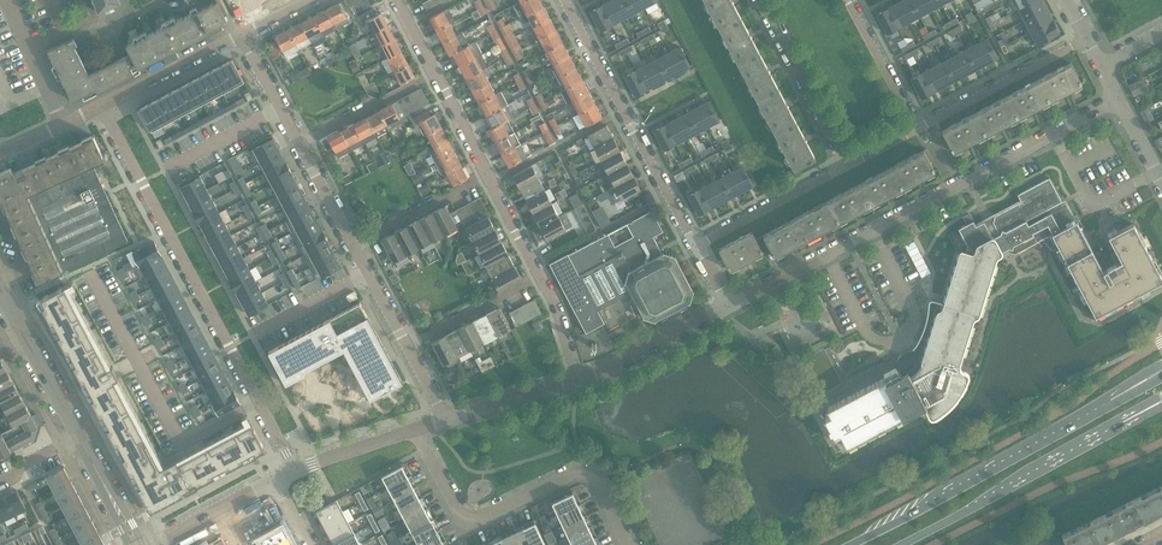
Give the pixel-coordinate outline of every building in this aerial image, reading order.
[(48,51),(50,57),(55,66),(57,69),(61,79),(63,82),(72,101),(82,96),(93,91),(96,90),(133,71),(132,68),(134,67),(136,66),(208,31),(209,34),(224,27),(222,24),(228,21),(225,14),(218,0),(192,0),(194,3),(196,7),(197,10),(192,13),(184,17),(176,21),(164,27),(147,35),(135,41),(126,45),(130,54),(128,55),(126,56),(89,74),(88,75),(86,76),(70,44),(76,41),(74,38),(48,51)] [(96,9),(93,10),(94,14),(98,13),(106,9),(107,12),(114,9),(113,6),(121,3),(120,0),(93,0),(96,9)] [(439,3),(437,0),(430,0),(423,4),(426,10),(439,3)] [(480,0),(477,0),(473,2),(477,9),(483,6),(480,0)] [(541,0),(524,0),(521,2),(514,5),(521,18),(544,6),(541,0)] [(613,0),(603,6),(613,25),(623,19),(613,0)] [(613,0),(623,19),(634,13),(627,0),(614,0),(613,0)] [(634,13),(645,7),(641,0),(627,0),(634,13)] [(735,5),(732,0),(705,0),(721,30),(742,19),(735,5)] [(909,22),(920,16),(911,0),(904,0),(899,3),(909,22)] [(925,0),(911,0),(920,16),(931,10),(925,0)] [(931,10),(942,4),(939,0),(925,0),(931,10)] [(1035,0),(1008,0),(1007,0),(1014,12),(1035,0)] [(1046,9),(1042,0),(1035,0),(1014,12),(1016,11),(1022,22),(1046,9)] [(366,8),(363,1),(358,3),(362,10),(366,8)] [(497,8),(493,1),(487,4),(490,11),(497,8)] [(347,18),(340,3),(327,10),(337,29),(350,22),(347,18)] [(362,10),(358,3),(353,5),(357,13),(362,10)] [(888,9),(898,27),(909,22),(899,3),(888,9)] [(357,13),(353,5),(348,8),(352,15),(357,13)] [(487,13),(483,6),(477,9),(481,17),(487,13)] [(550,18),(544,6),(521,18),(520,18),(524,24),(530,20),(534,27),(550,18)] [(603,6),(591,12),(601,31),(613,25),(603,6)] [(455,21),(449,8),(430,18),(437,31),(450,24),(455,21)] [(388,26),(381,13),(376,16),(373,9),(359,17),(362,23),(367,21),(374,33),(388,26)] [(888,9),(877,15),(887,33),(898,27),(888,9)] [(1028,33),(1052,20),(1046,9),(1022,22),(1028,33)] [(337,29),(327,10),(314,17),(324,36),(337,29)] [(324,36),(314,17),(301,24),(311,43),(324,36)] [(506,26),(502,18),(496,22),(500,29),(506,26)] [(557,31),(550,18),(534,27),(540,39),(557,31)] [(760,53),(753,40),(742,19),(721,30),(739,65),(760,53)] [(1052,20),(1028,33),(1035,45),(1037,44),(1039,48),(1050,42),(1048,38),(1059,32),(1052,20)] [(496,31),(493,23),(486,27),(490,34),(496,31)] [(311,43),(301,24),(288,31),(296,45),(299,50),(311,43)] [(456,36),(450,24),(437,31),(443,43),(456,36)] [(395,38),(388,26),(374,33),(380,46),(395,38)] [(509,33),(506,26),(500,29),(503,36),(509,33)] [(296,45),(288,31),(276,37),(283,52),(296,45)] [(500,38),(496,31),(490,34),(494,41),(500,38)] [(563,43),(557,31),(540,39),(547,52),(563,43)] [(463,48),(456,36),(443,43),(450,56),(454,54),(453,54),(463,49),(463,48)] [(402,51),(395,38),(380,46),(387,59),(402,51)] [(976,44),(986,63),(998,57),(988,38),(976,44)] [(357,43),(352,45),(356,57),(361,55),(357,43)] [(519,50),(515,43),(509,46),(513,54),(519,50)] [(570,55),(563,43),(547,52),(553,64),(570,55)] [(966,50),(976,69),(986,63),(976,44),(966,50)] [(476,57),(470,45),(469,45),(463,48),(463,49),(453,54),(454,54),(460,66),(476,57)] [(680,46),(669,52),(679,71),(690,65),(680,46)] [(509,55),(506,48),(500,51),(504,58),(509,55)] [(523,58),(519,50),(513,54),(517,61),(523,58)] [(955,56),(965,74),(976,69),(966,50),(955,56)] [(408,64),(402,51),(387,59),(382,62),(388,74),(394,72),(408,64)] [(669,52),(658,58),(668,77),(679,71),(669,52)] [(779,88),(772,75),(760,53),(739,65),(757,99),(779,88)] [(338,60),(335,55),(325,60),(328,65),(338,60)] [(513,63),(509,55),(504,58),(507,66),(513,63)] [(576,67),(570,55),(553,64),(556,69),(553,70),(557,77),(576,67)] [(944,61),(954,80),(965,74),(955,56),(944,61)] [(483,70),(476,57),(460,66),(466,79),(483,70)] [(658,58),(647,64),(657,83),(668,77),(658,58)] [(232,60),(213,70),(225,93),(244,83),(232,60)] [(933,67),(943,86),(954,80),(944,61),(933,67)] [(1082,84),(1070,63),(1039,80),(1050,101),(1082,84)] [(415,77),(408,64),(394,72),(400,84),(415,77)] [(647,64),(637,70),(647,89),(657,83),(647,64)] [(489,82),(486,76),(493,73),(489,67),(483,70),(466,79),(473,91),(489,82)] [(583,80),(576,67),(557,77),(561,85),(564,84),(566,89),(583,80)] [(922,73),(932,92),(943,86),(933,67),(922,73)] [(532,75),(528,68),(522,71),(526,78),(532,75)] [(213,70),(193,81),(205,104),(225,93),(213,70)] [(637,70),(625,76),(635,95),(647,89),(637,70)] [(522,80),(519,73),(513,76),(516,83),(522,80)] [(922,73),(911,79),(921,98),(932,92),(922,73)] [(370,84),(364,74),(359,77),(364,87),(370,84)] [(536,82),(532,75),(526,78),(530,86),(536,82)] [(1151,81),(1148,76),(1136,82),(1139,88),(1151,81)] [(526,87),(522,80),(516,83),(520,91),(526,87)] [(567,104),(573,101),(589,92),(583,80),(566,89),(561,91),(567,104)] [(1050,101),(1039,80),(1007,97),(1018,118),(1050,101)] [(193,81),(173,92),(185,115),(205,104),(193,81)] [(496,95),(489,82),(473,91),(479,103),(496,95)] [(797,123),(790,110),(779,88),(757,99),(776,134),(797,123)] [(425,96),(421,89),(416,91),(420,98),(425,96)] [(420,98),(416,91),(412,94),(416,101),(420,98)] [(173,92),(152,102),(165,126),(185,115),(173,92)] [(479,103),(486,115),(506,105),(508,104),(501,92),(496,95),(479,103)] [(596,105),(589,92),(573,101),(579,113),(596,105)] [(545,100),(541,93),(535,96),(539,103),(545,100)] [(416,101),(412,94),(407,96),(411,103),(416,101)] [(411,103),(407,96),(402,99),(406,106),(411,103)] [(429,103),(425,96),(420,98),(424,106),(429,103)] [(1018,118),(1007,97),(975,114),(987,135),(1018,118)] [(424,106),(420,98),(416,101),(420,108),(424,106)] [(536,105),(532,98),(526,101),(530,108),(536,105)] [(406,106),(402,99),(398,101),(402,109),(406,106)] [(549,107),(545,100),(539,103),(543,110),(549,107)] [(408,121),(406,116),(402,109),(398,101),(392,104),(379,111),(390,131),(408,121)] [(420,108),(416,101),(411,103),(415,111),(420,108)] [(710,101),(698,107),(708,126),(720,120),(710,101)] [(152,102),(139,109),(151,133),(165,126),(152,102)] [(415,111),(411,103),(406,106),(410,113),(415,111)] [(513,118),(506,105),(486,115),(492,128),(503,123),(508,120),(513,118)] [(539,112),(536,105),(530,108),(533,116),(539,112)] [(603,117),(596,105),(579,113),(586,126),(603,117)] [(410,113),(406,106),(402,109),(406,116),(410,113)] [(698,107),(688,113),(698,132),(708,126),(698,107)] [(215,113),(217,117),(227,112),(225,108),(215,113)] [(441,126),(435,114),(431,116),(428,110),(412,118),(416,124),(421,122),(424,128),(421,129),(424,136),(427,134),(441,126)] [(390,131),(379,111),(367,117),(374,132),(377,137),(390,131)] [(688,113),(677,119),(687,138),(698,132),(688,113)] [(987,135),(975,114),(939,133),(945,144),(948,143),(954,153),(987,135)] [(374,132),(367,117),(354,124),(362,138),(374,132)] [(558,125),(554,117),(548,121),(552,128),(558,125)] [(677,119),(666,124),(676,143),(687,138),(677,119)] [(514,132),(508,120),(503,123),(492,128),(486,131),(489,136),(492,134),(496,142),(514,132)] [(550,131),(545,122),(539,126),(543,134),(550,131)] [(816,158),(808,144),(797,123),(776,134),(794,169),(816,158)] [(362,138),(354,124),(341,131),(349,145),(362,138)] [(666,124),(654,131),(664,150),(676,143),(666,124)] [(562,132),(558,125),(552,128),(556,135),(562,132)] [(614,138),(606,125),(588,134),(595,148),(614,138)] [(448,139),(441,126),(427,134),(434,147),(448,139)] [(176,134),(179,138),(187,133),(185,129),(176,134)] [(349,145),(341,131),(328,137),(336,152),(349,145)] [(556,142),(550,131),(543,134),(550,146),(556,142)] [(521,145),(514,132),(496,142),(502,154),(521,145)] [(40,282),(104,253),(105,252),(106,252),(129,242),(92,162),(104,156),(95,137),(15,173),(12,167),(0,173),(0,195),(40,282)] [(585,145),(582,138),(576,141),(580,147),(585,145)] [(620,151),(614,138),(595,148),(602,160),(620,151)] [(273,139),(249,152),(255,164),(280,151),(273,139)] [(455,152),(448,139),(434,147),(437,152),(431,155),(435,162),(455,152)] [(528,157),(521,145),(502,154),(509,167),(522,160),(528,157)] [(935,172),(930,162),(933,161),(927,149),(892,168),(903,188),(935,172)] [(280,151),(255,164),(256,164),(258,163),(264,173),(264,174),(286,162),(280,151)] [(592,158),(589,151),(583,154),(587,160),(592,158)] [(627,164),(620,151),(602,160),(590,167),(594,173),(599,170),(598,169),(605,165),(609,173),(627,164)] [(462,165),(455,152),(435,162),(442,175),(447,173),(462,165)] [(391,162),(387,156),(387,155),(379,158),(383,165),(391,162)] [(286,162),(264,174),(270,185),(292,174),(286,162)] [(520,188),(538,178),(544,175),(537,162),(513,174),(520,188)] [(634,177),(627,164),(609,173),(616,186),(634,177)] [(468,177),(462,165),(447,173),(454,185),(468,177)] [(744,166),(732,172),(742,191),(754,185),(744,166)] [(903,188),(892,168),(860,185),(871,205),(903,188)] [(732,172),(722,178),(732,196),(742,191),(732,172)] [(292,174),(270,185),(270,186),(273,184),(278,195),(276,196),(276,197),(298,185),(292,174)] [(353,182),(349,174),(341,178),(345,186),(353,182)] [(641,190),(634,177),(616,186),(597,196),(601,202),(612,196),(615,203),(641,190)] [(606,183),(602,177),(597,179),(601,186),(606,183)] [(182,189),(188,200),(208,190),(201,178),(182,189)] [(545,191),(538,178),(520,188),(527,201),(545,191)] [(557,185),(553,178),(548,181),(552,188),(557,185)] [(722,178),(711,183),(721,202),(732,196),(722,178)] [(901,365),(900,365),(900,366),(899,366),(899,367),(900,368),(900,370),(898,371),(885,378),(827,409),(830,416),(824,419),(829,429),(828,430),(831,434),(832,433),(834,438),(840,435),(847,447),(920,409),(919,407),(924,404),(925,404),(926,406),(929,415),(930,416),(931,417),(934,417),(935,416),(937,415),(940,413),(943,411),(945,410),(949,406),(951,404),(955,400),(956,398),(958,395),(960,393),(961,390),(963,388),(963,387),(964,386),(965,383),(967,378),(968,376),(968,374),(966,372),(962,371),(960,368),(959,368),(959,365),(960,365),(976,314),(980,315),(996,262),(990,260),(990,258),(995,256),(1007,250),(1009,252),(1015,254),(1043,240),(1053,252),(1054,253),(1060,250),(1052,235),(1077,222),(1067,204),(1064,205),(1062,202),(1061,199),(1055,189),(1055,187),(1050,178),(1017,195),(1019,198),(1021,202),(1017,204),(1015,205),(995,215),(995,216),(993,222),(993,223),(987,226),(984,221),(976,225),(975,223),(974,221),(973,221),(967,224),(958,229),(961,233),(967,245),(968,246),(966,253),(959,251),(959,252),(943,303),(943,304),(939,303),(933,302),(932,302),(931,302),(930,303),(930,304),(930,305),(929,314),(928,319),(925,327),(924,331),(922,336),(919,341),(916,347),(913,353),(911,354),(909,357),(905,362),(903,363),(901,365)] [(711,183),(700,189),(710,208),(721,202),(711,183)] [(298,185),(276,197),(282,208),(304,197),(298,185)] [(871,205),(860,185),(827,202),(838,223),(871,205)] [(698,214),(710,208),(700,189),(688,195),(698,214)] [(188,200),(194,212),(214,201),(208,190),(188,200)] [(551,203),(545,191),(527,201),(533,213),(551,203)] [(563,197),(560,191),(555,194),(558,200),(563,197)] [(304,197),(282,208),(288,219),(286,220),(286,221),(310,208),(304,197)] [(495,229),(488,216),(490,215),(488,212),(480,198),(474,201),(481,215),(475,218),(469,222),(464,224),(473,241),(495,229)] [(194,212),(200,223),(220,213),(214,201),(194,212)] [(481,215),(474,201),(468,205),(475,218),(481,215)] [(838,223),(827,202),(795,218),(806,240),(838,223)] [(558,217),(551,203),(533,213),(540,227),(558,217)] [(583,204),(574,208),(581,222),(590,217),(583,204)] [(463,225),(456,211),(450,214),(446,205),(433,213),(444,235),(458,228),(463,225)] [(475,218),(468,205),(462,208),(469,222),(475,218)] [(605,205),(594,210),(602,226),(613,221),(605,205)] [(310,208),(286,221),(292,232),(316,219),(310,208)] [(469,222),(462,208),(456,211),(463,225),(464,224),(469,222)] [(568,254),(550,264),(586,333),(604,323),(598,311),(631,293),(636,303),(643,316),(643,318),(644,318),(644,317),(655,320),(655,322),(656,322),(656,320),(659,319),(667,314),(669,318),(668,319),(668,320),(682,313),(681,312),(680,313),(677,309),(686,305),(689,303),(690,303),(691,303),(689,302),(693,291),(694,292),(694,291),(693,290),(679,264),(676,260),(676,259),(676,257),(664,253),(662,254),(662,253),(660,250),(659,249),(654,238),(663,232),(652,211),(627,224),(634,237),(620,244),(614,232),(569,255),(568,254)] [(200,223),(206,234),(226,224),(220,213),(200,223)] [(444,235),(433,213),(420,219),(432,242),(444,235)] [(547,239),(572,226),(565,213),(558,217),(540,227),(547,239)] [(970,214),(964,217),(967,224),(973,221),(974,220),(970,214)] [(806,240),(795,218),(763,235),(771,249),(774,256),(806,240)] [(316,219),(292,232),(298,244),(323,231),(316,219)] [(432,242),(420,219),(407,226),(419,248),(432,242)] [(1159,273),(1133,224),(1108,237),(1116,253),(1112,255),(1116,264),(1103,271),(1077,222),(1052,235),(1060,250),(1095,317),(1161,281),(1161,278),(1159,273)] [(206,234),(213,246),(232,235),(226,224),(206,234)] [(419,248),(407,226),(394,233),(406,255),(419,248)] [(502,242),(495,229),(473,241),(480,254),(502,242)] [(323,231),(298,244),(304,255),(329,242),(323,231)] [(764,253),(756,239),(752,232),(719,249),(730,270),(764,253)] [(406,255),(394,233),(381,240),(393,262),(406,255)] [(213,246),(219,257),(238,247),(232,235),(213,246)] [(771,249),(763,235),(756,239),(764,253),(771,249)] [(134,252),(134,253),(140,264),(135,267),(161,254),(154,241),(134,252)] [(329,242),(304,255),(310,267),(335,254),(329,242)] [(508,255),(502,242),(480,254),(486,267),(508,255)] [(219,257),(225,269),(244,258),(238,247),(219,257)] [(912,255),(922,277),(932,273),(922,250),(912,255)] [(161,254),(135,267),(141,279),(166,265),(160,254),(161,254)] [(335,254),(310,267),(317,279),(341,266),(335,254)] [(515,267),(508,255),(486,267),(493,279),(515,267)] [(225,269),(231,280),(250,270),(244,258),(225,269)] [(464,261),(468,274),(476,271),(473,259),(464,261)] [(76,275),(79,280),(100,270),(97,264),(76,275)] [(166,265),(141,279),(146,277),(152,288),(172,277),(166,265)] [(522,281),(515,267),(493,279),(500,293),(522,281)] [(231,280),(237,291),(256,281),(250,270),(231,280)] [(172,277),(152,288),(158,299),(178,288),(172,277)] [(237,291),(243,303),(262,292),(256,281),(237,291)] [(65,286),(39,300),(83,384),(92,399),(151,512),(186,493),(198,487),(266,451),(252,425),(247,428),(208,448),(206,445),(177,461),(177,460),(161,468),(138,424),(141,423),(118,379),(119,378),(113,366),(112,367),(99,344),(96,345),(68,292),(65,287),(65,286)] [(178,288),(158,299),(164,310),(162,311),(162,312),(185,300),(178,288)] [(354,291),(347,296),(350,302),(358,298),(354,291)] [(243,303),(249,314),(268,304),(262,292),(243,303)] [(185,300),(162,312),(168,323),(191,311),(185,300)] [(542,314),(534,300),(528,303),(535,317),(542,314)] [(355,302),(263,351),(280,384),(285,381),(299,374),(298,371),(339,350),(365,399),(396,382),(355,302)] [(535,317),(528,303),(522,307),(529,321),(535,317)] [(512,330),(500,307),(486,315),(498,337),(512,330)] [(529,321),(522,307),(516,310),(523,324),(529,321)] [(523,324),(516,310),(509,313),(517,327),(523,324)] [(191,311),(168,323),(168,324),(171,323),(177,333),(197,323),(191,311)] [(498,337),(486,315),(473,322),(484,344),(498,337)] [(542,329),(538,321),(533,324),(536,332),(542,329)] [(484,344),(473,322),(459,329),(471,351),(484,344)] [(197,323),(177,333),(183,345),(203,334),(197,323)] [(471,351),(459,329),(446,336),(457,358),(471,351)] [(203,334),(183,345),(188,356),(186,357),(186,358),(209,346),(203,334)] [(457,358),(446,336),(432,343),(443,365),(457,358)] [(209,346),(186,358),(192,369),(215,357),(209,346)] [(215,357),(192,369),(193,370),(195,368),(201,379),(198,380),(198,381),(221,369),(215,357)] [(10,368),(8,365),(5,367),(1,359),(0,360),(0,374),(10,368)] [(8,373),(11,371),(10,368),(0,374),(0,389),(13,382),(8,373)] [(221,369),(198,381),(204,392),(227,380),(221,369)] [(227,380),(204,392),(205,393),(207,391),(213,402),(234,391),(233,391),(227,380)] [(13,382),(0,389),(0,401),(1,403),(19,393),(13,382)] [(234,391),(213,402),(220,414),(240,403),(234,391)] [(25,404),(19,393),(1,403),(7,414),(25,404)] [(31,416),(25,404),(7,414),(13,426),(31,416)] [(35,440),(38,427),(31,416),(13,426),(14,427),(13,427),(23,446),(35,440)] [(23,446),(13,427),(2,433),(12,452),(23,446)] [(2,433),(1,434),(0,434),(0,455),(1,457),(12,452),(2,433)] [(408,476),(405,472),(409,471),(405,464),(382,476),(388,487),(408,476)] [(70,480),(63,467),(48,475),(55,489),(70,480)] [(414,487),(411,483),(414,481),(411,475),(408,476),(388,487),(393,498),(414,487)] [(78,494),(70,480),(55,489),(62,502),(78,494)] [(35,489),(32,483),(27,486),(29,492),(35,489)] [(419,498),(417,494),(420,492),(417,486),(414,487),(393,498),(399,509),(419,498)] [(1133,500),(1144,521),(1161,512),(1161,486),(1133,500)] [(17,490),(5,495),(14,514),(26,509),(17,490)] [(364,500),(359,492),(355,494),(360,502),(364,500)] [(578,504),(581,503),(578,496),(574,497),(572,493),(552,503),(557,514),(578,504)] [(85,507),(78,494),(62,502),(69,516),(85,507)] [(0,498),(0,513),(3,520),(14,514),(5,495),(0,498)] [(425,509),(423,505),(426,503),(423,497),(419,498),(399,509),(405,520),(425,509)] [(321,522),(343,511),(337,500),(315,511),(321,522)] [(368,509),(364,500),(360,502),(364,511),(368,509)] [(1108,539),(1144,521),(1133,500),(1097,518),(1108,539)] [(583,515),(586,514),(583,507),(580,509),(578,504),(557,514),(563,525),(583,515)] [(92,521),(85,507),(69,516),(76,529),(92,521)] [(327,533),(349,522),(354,519),(348,508),(343,511),(321,522),(327,533)] [(431,520),(429,516),(432,514),(428,508),(425,509),(405,520),(411,531),(431,520)] [(375,522),(371,513),(367,515),(371,524),(375,522)] [(568,536),(588,527),(592,525),(588,518),(585,520),(583,515),(563,525),(568,536)] [(1108,539),(1097,518),(1062,536),(1066,544),(1096,544),(1108,539)] [(417,542),(440,530),(434,519),(431,520),(411,531),(417,542)] [(535,523),(534,520),(527,523),(529,526),(524,528),(532,544),(542,544),(545,544),(535,523)] [(99,534),(92,521),(76,529),(83,543),(99,534)] [(333,544),(354,533),(349,522),(327,533),(333,544)] [(380,531),(375,522),(371,524),(376,533),(380,531)] [(524,528),(523,525),(516,528),(517,532),(513,534),(518,544),(532,544),(524,528)] [(261,538),(265,544),(270,544),(288,536),(287,535),(283,527),(261,538)] [(597,536),(594,529),(590,531),(588,527),(568,536),(572,544),(579,544),(594,538),(597,536)] [(396,530),(387,534),(393,544),(403,544),(396,530)] [(440,538),(444,536),(440,530),(417,542),(418,544),(438,544),(443,542),(440,538)] [(513,534),(511,531),(505,534),(506,537),(502,539),(505,544),(518,544),(513,534)] [(360,544),(354,533),(333,544),(358,544),(360,544)] [(99,534),(83,543),(85,544),(105,544),(99,534)] [(382,535),(378,537),(382,544),(384,544),(387,543),(382,535)] [(270,544),(290,544),(292,544),(288,537),(288,536),(270,544)] [(502,539),(500,536),(493,539),(495,542),(491,544),(505,544),(502,539)]
